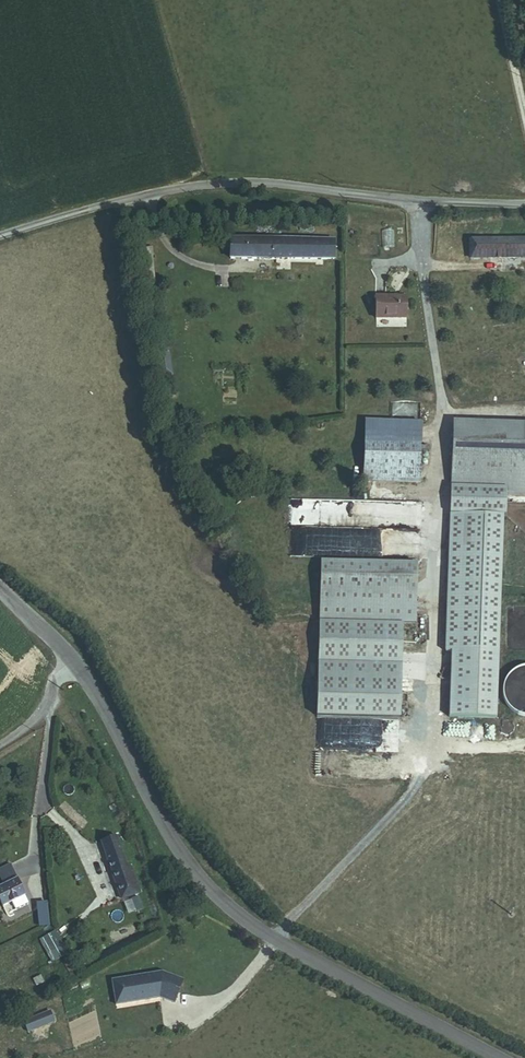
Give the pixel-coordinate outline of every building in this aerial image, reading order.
[(394,246),(395,230),(382,229),(382,246),(394,246)] [(524,259),(524,240),(474,238),(473,258),(524,259)] [(233,264),(338,262),(337,243),(232,244),(233,264)] [(411,299),(381,299),(381,318),(411,318),(411,299)] [(162,360),(164,372),(174,370),(172,359),(162,360)] [(174,370),(164,372),(165,379),(175,377),(174,370)] [(411,419),(411,404),(392,403),(391,416),(404,417),(404,419),(411,419)] [(361,478),(418,480),(420,427),(364,424),(361,478)] [(501,519),(503,519),(504,492),(524,493),(524,439),(451,436),(446,589),(472,590),(498,591),(501,519)] [(333,539),(323,539),(322,552),(334,553),(335,547),(324,546),(325,540),(332,541),(333,539)] [(414,587),(415,569),(318,564),(317,582),(414,587)] [(117,896),(130,891),(114,847),(101,851),(117,896)] [(14,886),(7,870),(0,874),(0,889),(1,892),(14,886)] [(19,897),(14,886),(1,892),(0,892),(0,906),(19,897)] [(48,926),(48,901),(36,901),(37,926),(48,926)] [(51,963),(68,953),(55,930),(38,939),(51,963)] [(83,949),(74,952),(80,968),(88,965),(83,949)] [(110,980),(114,1005),(179,995),(175,970),(110,980)] [(13,1003),(43,988),(39,979),(9,994),(13,1003)] [(22,1017),(25,1030),(54,1024),(51,1011),(22,1017)]
